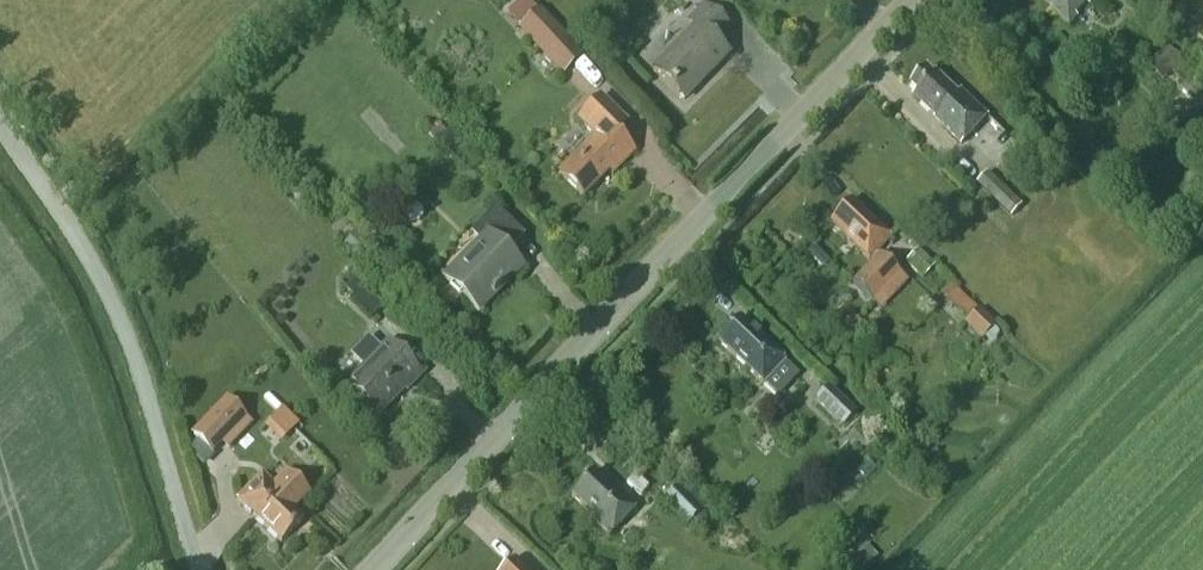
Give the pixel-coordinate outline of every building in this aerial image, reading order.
[(1094,2),(1095,0),(1044,0),(1043,1),(1069,26),(1094,2)] [(654,70),(684,100),(728,55),(714,42),(728,28),(704,5),(689,20),(696,27),(654,70)] [(584,57),(540,9),(519,29),(562,77),(584,57)] [(988,117),(961,91),(958,94),(935,73),(933,75),(928,70),(912,86),(918,92),(913,96),(936,118),(934,119),(962,145),(988,117)] [(1182,89),(1202,109),(1202,82),(1196,75),(1182,89)] [(592,139),(574,157),(559,173),(584,197),(608,172),(612,175),(634,152),(616,134),(627,123),(600,97),(577,120),(592,134),(592,139)] [(427,131),(452,159),(467,146),(450,127),(446,130),(438,121),(427,131)] [(1023,204),(989,172),(977,184),(1011,216),(1023,204)] [(829,223),(868,261),(890,239),(850,201),(829,223)] [(524,235),(495,207),(470,233),(479,242),(444,278),(478,311),(521,267),(507,253),(524,235)] [(907,262),(924,279),(936,266),(918,250),(907,262)] [(880,253),(851,282),(870,302),(899,273),(880,253)] [(388,302),(359,274),(345,289),(374,317),(388,302)] [(956,288),(947,298),(958,309),(968,299),(956,288)] [(979,309),(965,323),(981,339),(995,325),(979,309)] [(739,319),(717,341),(763,384),(784,361),(739,319)] [(377,416),(378,415),(376,413),(402,387),(405,390),(423,372),(403,352),(400,356),(387,343),(379,351),(368,340),(353,356),(365,367),(346,386),(377,416)] [(857,412),(830,386),(816,401),(842,427),(857,412)] [(244,417),(226,400),(193,435),(211,452),(244,417)] [(269,423),(286,439),(299,424),(283,408),(269,423)] [(308,493),(293,479),(286,471),(273,485),(261,474),(237,500),(281,543),(303,520),(293,509),(308,493)] [(604,483),(593,473),(571,496),(596,520),(594,522),(609,537),(636,508),(606,480),(604,483)] [(635,474),(626,484),(640,497),(649,488),(635,474)] [(703,511),(680,486),(663,502),(686,527),(703,511)] [(866,544),(851,559),(860,569),(875,554),(866,544)] [(514,561),(505,569),(524,569),(514,561)]
